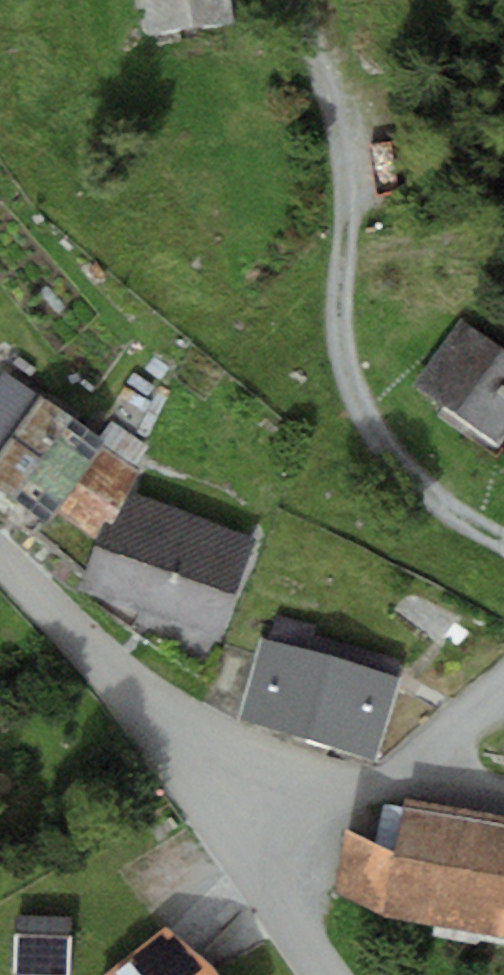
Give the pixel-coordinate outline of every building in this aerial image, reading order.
[(149,33),(234,22),(231,0),(145,0),(149,33)] [(463,320),(420,381),(497,436),(503,426),(503,349),(463,320)] [(1,373),(0,375),(0,490),(45,521),(52,510),(100,440),(1,373)] [(100,440),(52,510),(98,541),(119,484),(127,461),(142,442),(114,421),(100,440)] [(98,541),(81,588),(219,638),(257,534),(119,484),(98,541)] [(265,636),(241,722),(313,743),(339,656),(310,647),(318,620),(276,608),(268,637),(265,636)] [(402,674),(339,656),(313,743),(376,761),(402,674)] [(385,917),(503,939),(503,816),(406,798),(396,856),(385,917)] [(346,828),(334,892),(385,917),(396,856),(346,828)] [(167,929),(102,974),(222,974),(212,961),(167,929)]
